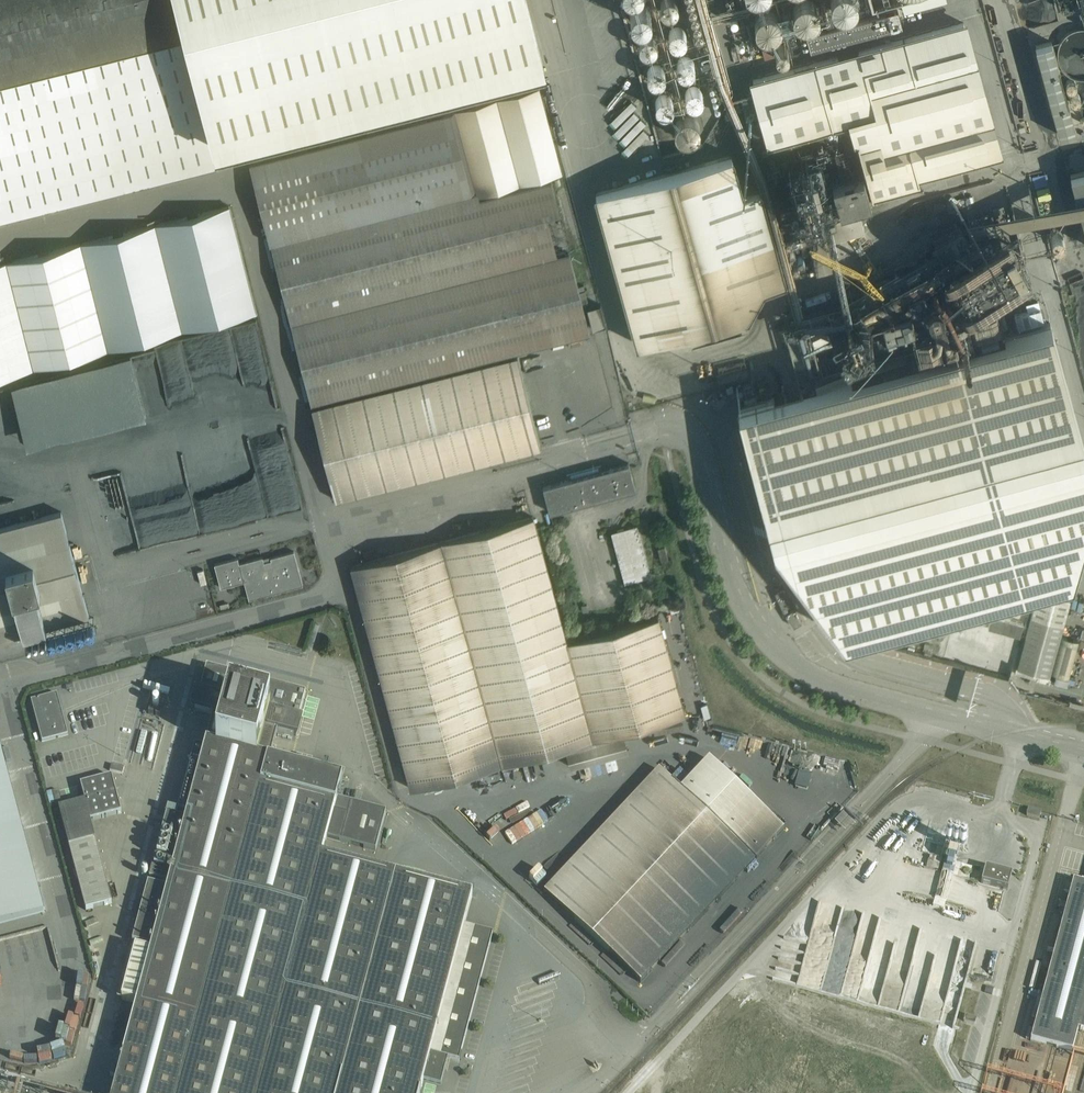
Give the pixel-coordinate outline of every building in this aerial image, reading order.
[(220,166),(216,149),(178,0),(0,0),(0,222),(220,166)] [(682,3),(681,0),(659,0),(659,1),(658,3),(659,7),(661,11),(665,14),(669,15),(671,15),(674,14),(676,13),(678,12),(679,10),(681,8),(682,3)] [(814,2),(811,0),(799,0),(796,2),(793,7),(792,12),(792,16),(795,20),(799,23),(803,25),(808,25),(812,23),(815,20),(818,15),(818,11),(817,6),(814,2)] [(831,1),(832,6),(834,10),(838,13),(842,14),(847,14),(851,12),(855,9),(857,5),(857,0),(831,0),(831,1)] [(643,2),(639,2),(635,2),(631,5),(629,8),(628,13),(629,17),(631,20),(635,23),(639,23),(643,23),(647,20),(649,17),(650,13),(649,8),(647,5),(643,2)] [(779,17),(776,13),(772,10),(767,9),(762,10),(758,13),(755,17),(754,22),(754,27),(757,31),(761,34),(765,36),(770,35),(774,34),(777,30),(779,26),(780,22),(779,17)] [(810,51),(888,30),(884,13),(806,35),(810,51)] [(688,37),(688,33),(688,31),(688,28),(687,27),(685,25),(682,22),(678,21),(675,21),(673,22),(671,23),(669,25),(667,26),(666,29),(665,33),(666,37),(668,41),(671,43),(676,45),(678,45),(681,44),(685,41),(686,40),(688,37)] [(963,22),(753,80),(766,131),(769,141),(851,119),(871,194),(919,181),(917,174),(998,151),(977,71),(963,22)] [(639,39),(639,43),(639,47),(642,50),(645,51),(649,51),(653,50),(655,47),(656,43),(655,39),(653,36),(649,34),(645,34),(642,36),(639,39)] [(1051,41),(1034,45),(1043,76),(1050,103),(1059,134),(1075,130),(1067,99),(1060,72),(1051,41)] [(787,46),(786,45),(785,44),(784,43),(782,43),(781,43),(780,43),(779,43),(777,44),(776,45),(775,47),(775,48),(774,50),(775,51),(775,53),(777,54),(777,55),(779,56),(780,56),(782,56),(783,56),(784,56),(785,55),(787,54),(788,52),(788,51),(788,49),(788,47),(787,46)] [(695,64),(695,60),(695,56),(694,54),(692,52),(689,49),(686,49),(684,48),(681,49),(679,49),(675,52),(673,56),(672,60),(673,64),(675,68),(679,71),(683,72),(685,72),(688,71),(690,70),(692,68),(695,64)] [(665,74),(666,70),(665,66),(664,64),(663,62),(659,60),(656,59),(654,58),(652,59),(649,60),(646,62),(644,64),(643,66),(642,70),(643,74),(645,78),(647,80),(650,81),(654,82),(657,82),(659,81),(663,78),(665,74)] [(1066,81),(1065,84),(1066,87),(1068,89),(1071,89),(1074,88),(1076,86),(1076,83),(1074,80),(1071,78),(1068,79),(1066,81)] [(703,93),(703,90),(703,86),(702,84),(700,82),(697,80),(695,79),(692,79),(690,79),(687,80),(683,82),(682,84),(681,86),(680,88),(680,90),(681,95),(683,98),(687,101),(691,102),(695,101),(697,101),(700,99),(701,97),(702,95),(703,93)] [(460,105),(249,161),(269,241),(270,241),(311,404),(579,336),(590,333),(551,180),(480,198),(479,195),(562,172),(539,85),(460,105)] [(673,105),(674,100),(673,96),(672,94),(670,92),(667,90),(665,89),(662,89),(660,89),(657,90),(654,92),(651,96),(650,100),(651,104),(653,108),(657,111),(661,112),(663,112),(666,111),(670,109),(672,107),(673,105)] [(1080,96),(1078,93),(1075,92),(1072,92),(1070,94),(1069,97),(1069,100),(1072,102),(1075,103),(1078,102),(1079,99),(1080,96)] [(696,125),(696,123),(696,119),(693,115),(690,113),(685,112),(681,112),(679,113),(677,115),(675,116),(674,118),(673,123),(674,127),(675,129),(676,131),(680,134),(683,135),(685,135),(687,135),(690,134),(693,131),(696,128),(696,125)] [(732,154),(595,192),(637,344),(746,314),(763,286),(785,280),(759,187),(743,192),(732,154)] [(1083,231),(1083,171),(1070,175),(1083,231)] [(855,175),(817,185),(823,210),(838,206),(839,208),(869,199),(862,173),(855,175)] [(257,312),(230,205),(0,263),(0,376),(257,312)] [(859,210),(829,219),(833,236),(864,227),(859,210)] [(1001,243),(1009,239),(999,214),(991,217),(1001,243)] [(806,232),(817,272),(832,268),(830,260),(833,259),(824,227),(806,232)] [(57,236),(59,243),(80,240),(78,233),(57,236)] [(955,278),(1018,250),(1015,242),(952,270),(955,278)] [(838,625),(1075,564),(1083,476),(1083,462),(1081,458),(1083,457),(1083,452),(1045,302),(943,329),(947,288),(909,284),(876,306),(873,334),(880,338),(880,329),(885,336),(892,335),(894,343),(902,341),(919,350),(923,368),(916,364),(909,368),(913,382),(798,412),(799,412),(785,411),(776,397),(771,398),(761,383),(769,377),(728,388),(758,506),(838,625)] [(816,341),(830,337),(826,320),(811,324),(816,341)] [(797,343),(808,340),(804,325),(793,328),(797,343)] [(798,370),(817,365),(810,340),(808,340),(797,343),(791,345),(798,370)] [(335,499),(541,447),(517,355),(312,407),(335,499)] [(718,381),(749,373),(747,366),(716,374),(718,381)] [(719,405),(724,400),(716,392),(711,397),(719,405)] [(550,512),(636,489),(628,462),(543,485),(550,512)] [(108,475),(116,509),(129,505),(121,472),(108,475)] [(89,614),(61,511),(0,527),(0,638),(89,614)] [(567,640),(533,516),(350,565),(411,788),(502,763),(502,764),(503,764),(502,763),(593,738),(593,739),(594,739),(594,738),(685,713),(658,616),(567,640),(567,639),(567,640)] [(654,589),(650,576),(637,524),(611,531),(625,583),(644,577),(647,590),(654,589)] [(661,560),(668,558),(665,545),(658,547),(661,560)] [(364,557),(375,554),(374,548),(363,551),(364,557)] [(303,584),(294,550),(270,557),(271,559),(264,561),(262,556),(239,562),(237,557),(214,563),(221,586),(244,580),(249,598),(303,584)] [(775,591),(783,607),(791,603),(783,587),(775,591)] [(213,588),(206,589),(207,599),(195,600),(196,608),(215,605),(213,588)] [(1048,676),(1063,625),(1069,600),(1038,591),(1017,667),(1048,676)] [(793,607),(786,612),(794,626),(802,621),(793,607)] [(1051,673),(1068,678),(1078,641),(1061,636),(1051,673)] [(1006,665),(1009,654),(985,647),(982,659),(1006,665)] [(108,1075),(117,1077),(113,1092),(420,1092),(423,1080),(440,1084),(447,1059),(458,1062),(492,934),(464,926),(472,896),(395,875),(322,856),(326,838),(375,851),(386,811),(337,798),(342,779),(328,775),(329,769),(315,765),(313,771),(269,759),(277,731),(296,736),(300,718),(298,718),(305,692),(294,689),(206,665),(199,691),(195,690),(190,708),(213,714),(204,748),(194,746),(177,810),(187,813),(186,818),(166,813),(149,878),(169,883),(167,888),(147,883),(132,941),(151,946),(150,950),(130,945),(117,999),(136,1004),(119,1069),(110,1067),(108,1075)] [(169,689),(144,682),(143,687),(168,694),(169,689)] [(1067,693),(1083,697),(1083,695),(1083,693),(1068,688),(1067,693)] [(56,694),(30,701),(41,742),(67,735),(56,694)] [(692,755),(701,744),(691,735),(682,746),(692,755)] [(622,744),(581,756),(585,769),(626,757),(622,744)] [(44,911),(0,748),(0,923),(44,911)] [(680,789),(659,769),(544,891),(640,982),(784,829),(709,758),(680,789)] [(94,839),(90,821),(121,812),(111,776),(80,784),(84,800),(58,808),(68,846),(85,910),(111,903),(94,839)] [(1036,808),(1039,803),(1028,797),(1025,802),(1036,808)] [(1039,818),(1041,811),(1028,808),(1026,815),(1039,818)] [(929,855),(928,860),(941,864),(942,859),(929,855)] [(927,866),(941,870),(942,865),(929,861),(927,866)] [(958,863),(957,869),(970,872),(972,867),(958,863)] [(1007,889),(1012,874),(985,867),(981,882),(1007,889)] [(956,875),(970,879),(971,873),(958,870),(956,875)] [(1072,880),(1030,1040),(1071,1051),(1077,1030),(1083,1032),(1083,884),(1072,880)] [(932,886),(931,895),(942,897),(943,889),(932,886)] [(675,977),(685,986),(695,976),(684,967),(675,977)] [(963,984),(964,977),(941,974),(940,980),(963,984)] [(988,992),(990,985),(972,981),(970,988),(988,992)] [(974,1024),(976,1017),(965,1015),(963,1021),(974,1024)] [(60,1047),(64,1036),(51,1033),(48,1043),(60,1047)]
